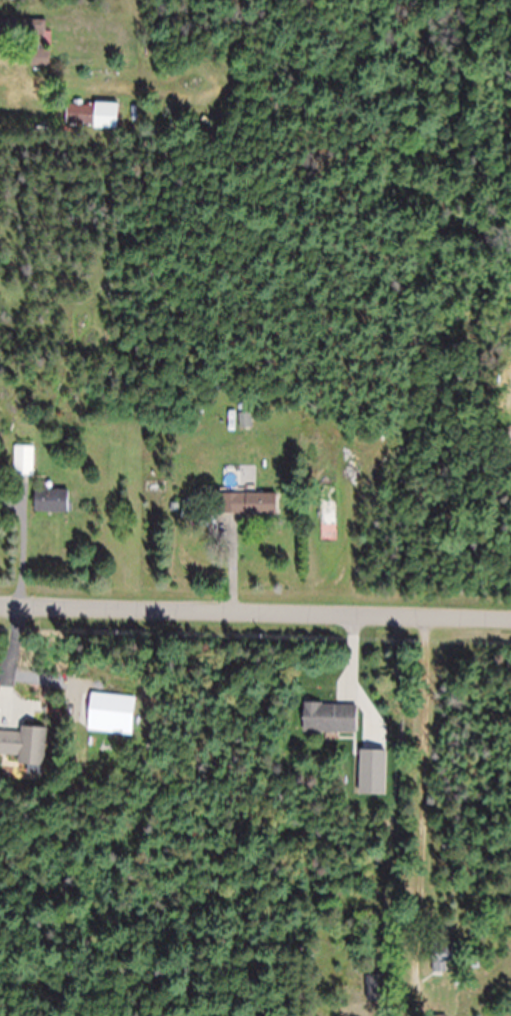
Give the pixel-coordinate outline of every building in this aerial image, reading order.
[(47,47),(48,47),(48,32),(43,32),(43,20),(0,20),(0,45),(7,45),(7,66),(47,66),(47,47)] [(117,105),(66,105),(66,130),(117,130),(117,105)] [(250,429),(250,415),(239,415),(239,429),(250,429)] [(33,476),(33,447),(14,447),(14,476),(33,476)] [(67,513),(67,490),(31,490),(31,513),(67,513)] [(276,494),(220,494),(220,515),(276,515),(276,494)] [(354,733),(355,704),(302,704),(302,733),(354,733)] [(46,730),(19,728),(18,733),(0,732),(0,756),(18,756),(17,766),(45,767),(46,730)] [(446,973),(446,944),(430,944),(430,973),(446,973)] [(365,977),(365,1003),(382,1003),(382,977),(365,977)]
